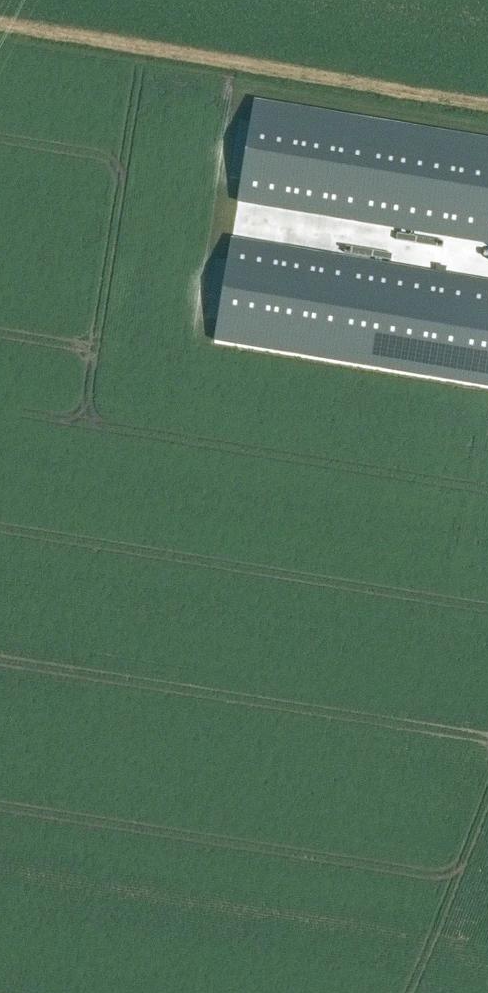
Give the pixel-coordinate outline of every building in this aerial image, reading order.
[(255,100),(238,201),(487,242),(487,139),(255,100)] [(232,240),(215,341),(487,387),(487,283),(232,240)]
